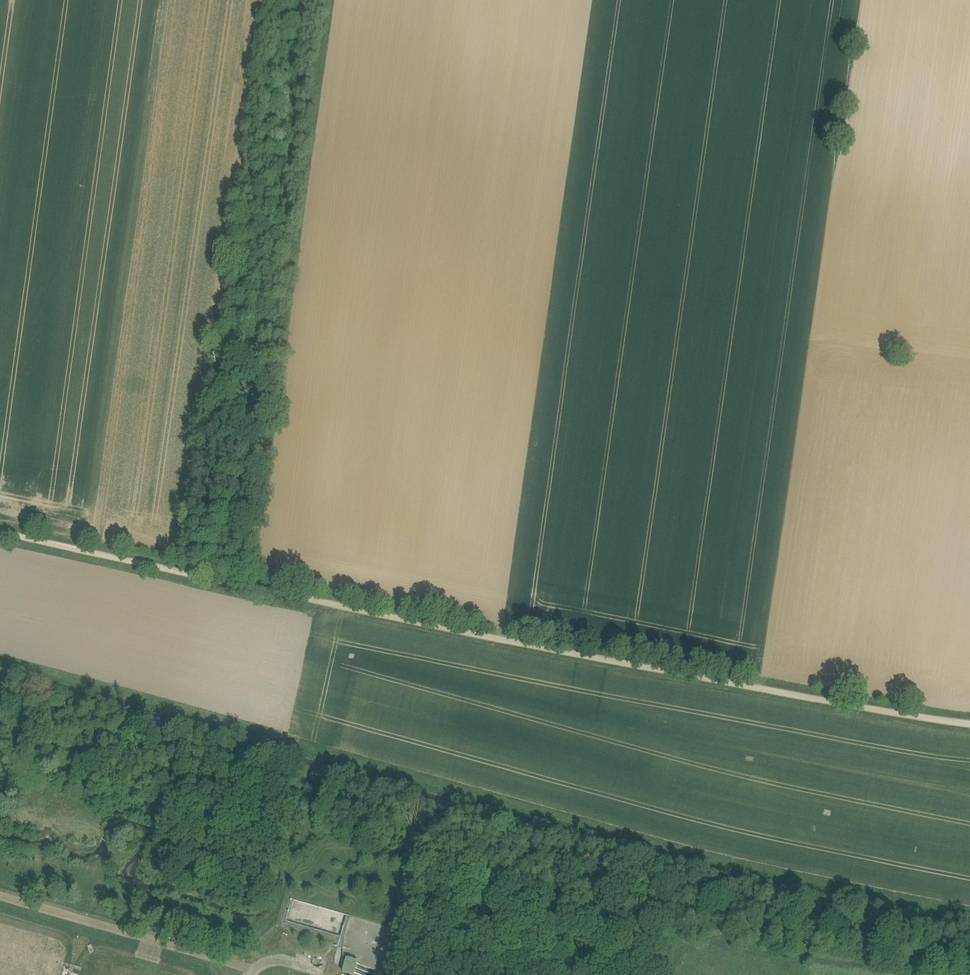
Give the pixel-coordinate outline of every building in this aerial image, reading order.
[(321,941),(343,945),(346,927),(318,921),(316,927),(323,929),(321,941)] [(347,958),(343,972),(352,974),(354,974),(358,962),(347,958)] [(363,974),(373,974),(375,967),(358,964),(356,974),(363,974)]
